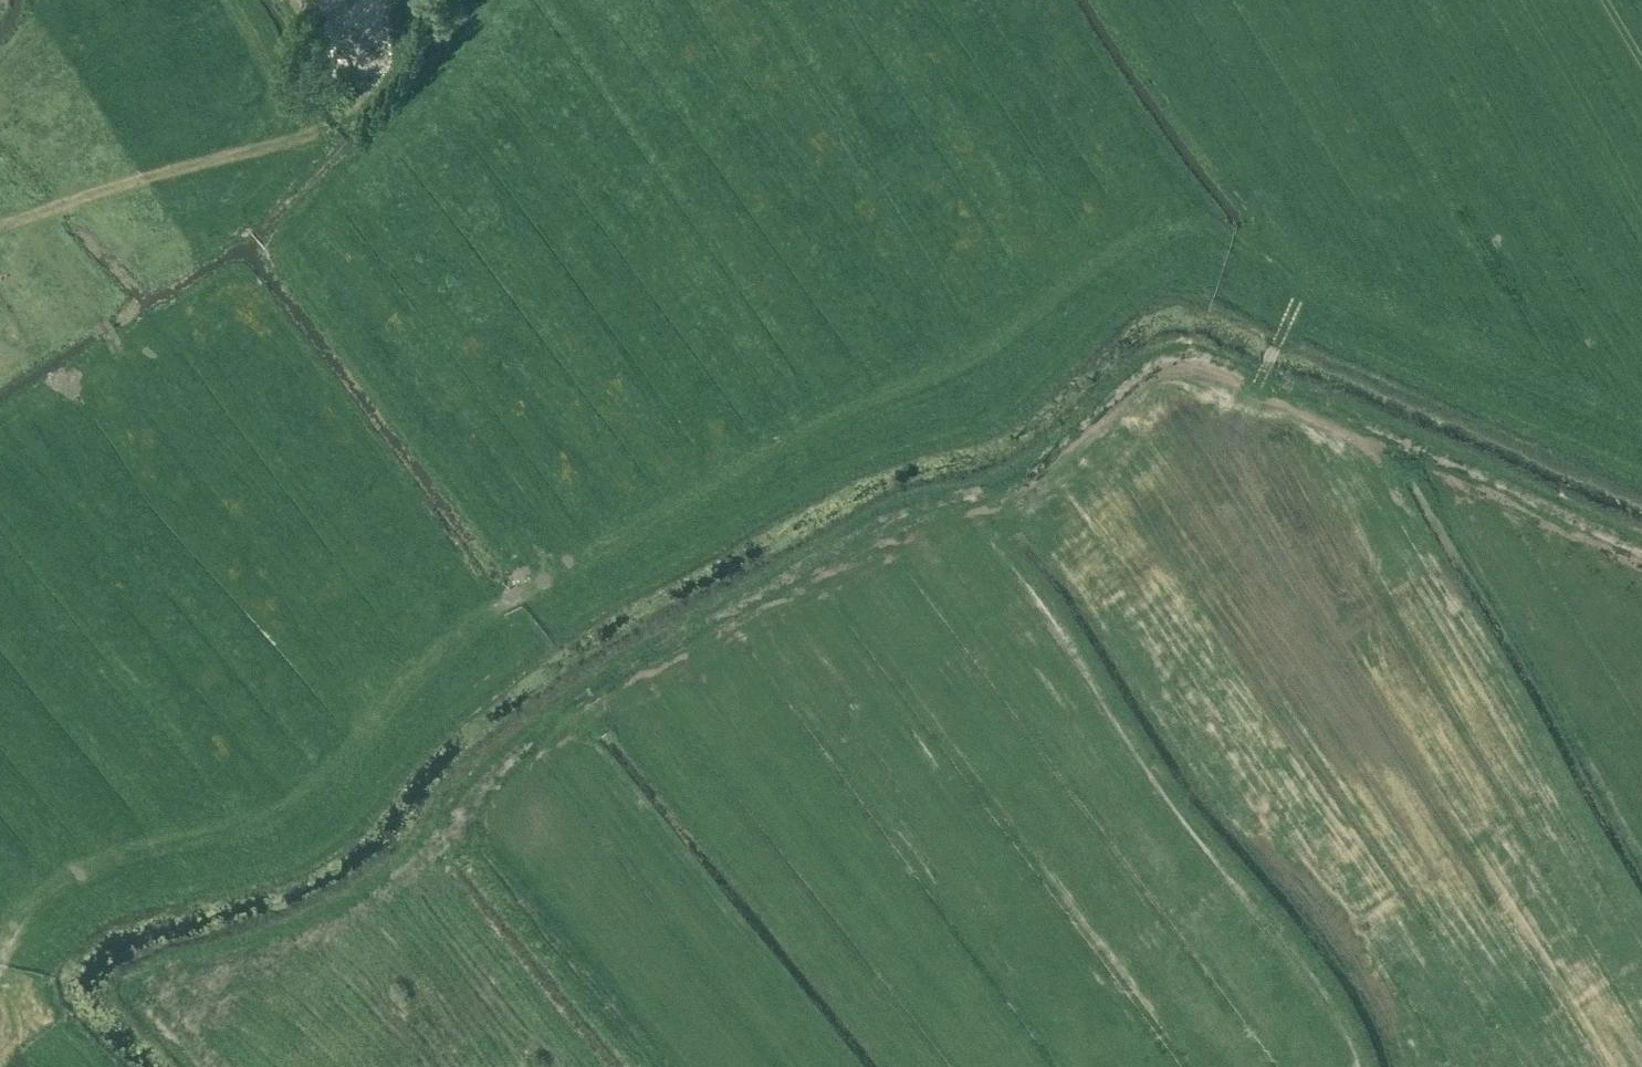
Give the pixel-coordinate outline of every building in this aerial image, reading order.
[(344,73),(337,62),(327,68),(334,80),(344,73)]
